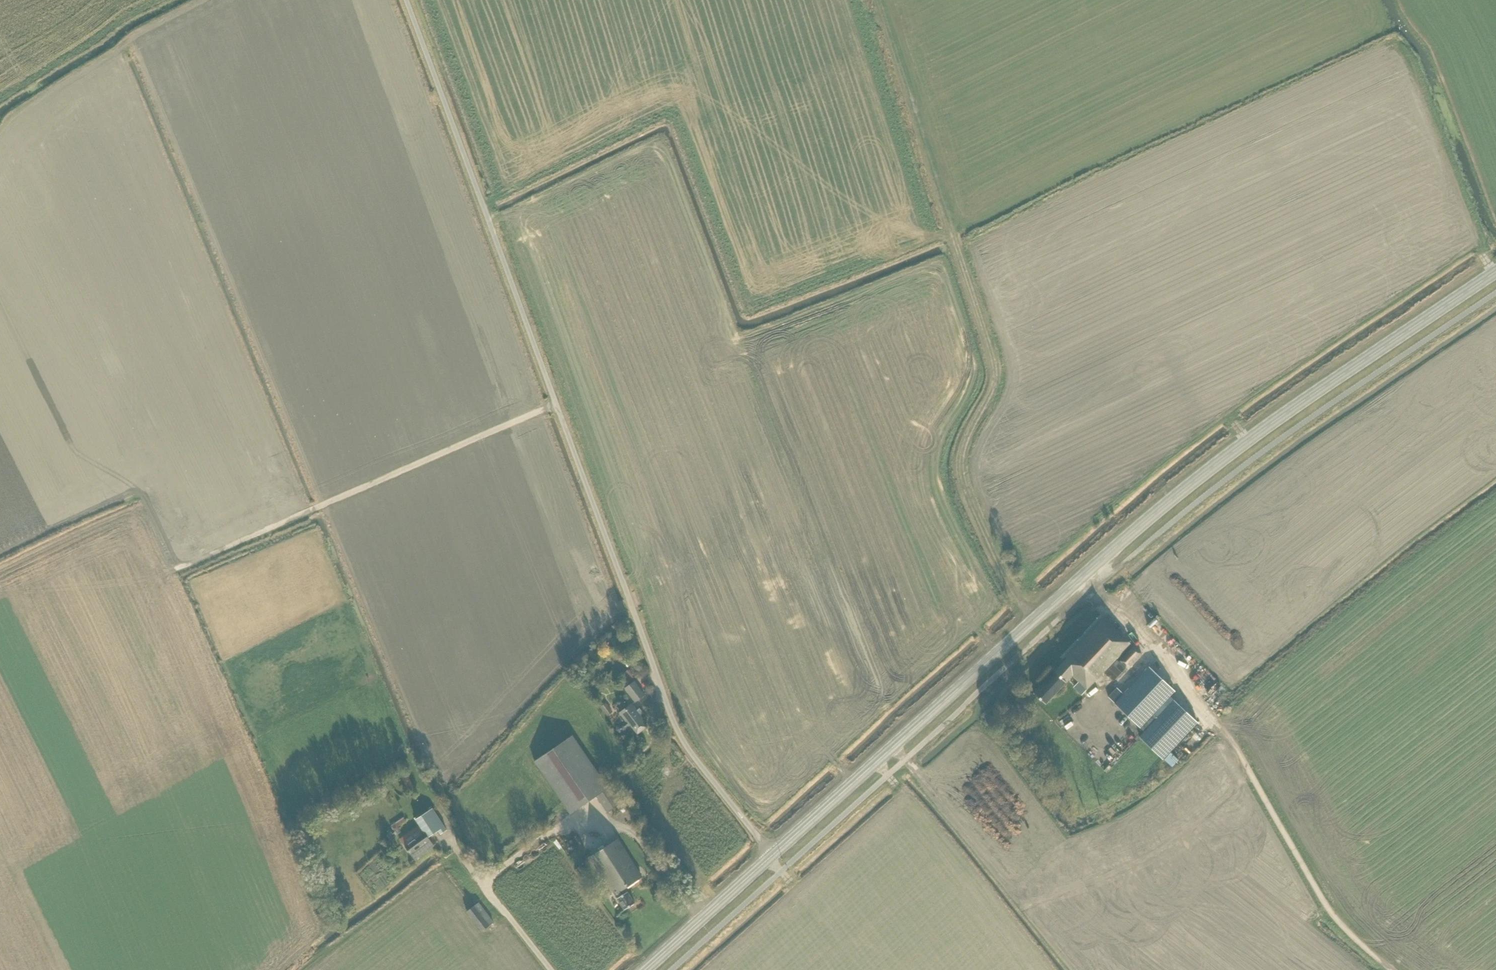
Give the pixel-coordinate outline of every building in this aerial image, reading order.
[(1087,690),(1107,668),(1130,644),(1103,617),(1065,657),(1066,659),(1034,693),(1046,704),(1072,675),(1087,690)] [(1128,669),(1143,654),(1134,645),(1119,661),(1128,669)] [(1117,660),(1105,672),(1113,681),(1125,668),(1117,660)] [(1163,759),(1198,722),(1170,695),(1173,691),(1148,667),(1123,694),(1114,703),(1139,728),(1139,727),(1144,732),(1139,737),(1163,759)] [(636,702),(645,694),(635,681),(626,688),(636,702)] [(604,704),(602,702),(599,704),(608,716),(613,712),(606,703),(604,704)] [(647,726),(644,722),(645,721),(641,715),(643,713),(640,708),(637,710),(632,704),(620,713),(626,721),(623,723),(620,723),(616,725),(616,730),(619,733),(622,734),(626,731),(626,728),(629,725),(630,726),(631,725),(637,734),(647,726)] [(608,787),(607,786),(573,735),(535,761),(570,813),(596,795),(608,812),(620,803),(609,786),(608,787)] [(416,820),(420,825),(401,838),(397,834),(388,840),(396,851),(404,845),(411,854),(417,851),(420,855),(434,845),(429,837),(438,830),(441,834),(447,829),(433,808),(416,820)] [(635,903),(625,888),(642,877),(618,838),(590,857),(611,891),(612,890),(617,898),(624,909),(635,903)] [(445,851),(449,848),(444,843),(440,846),(445,851)] [(482,931),(494,922),(479,903),(467,911),(482,931)]
